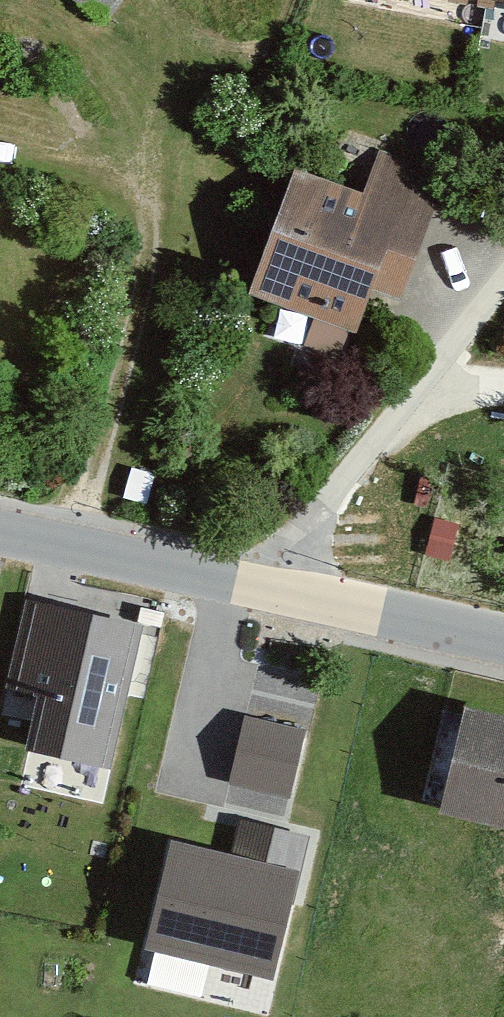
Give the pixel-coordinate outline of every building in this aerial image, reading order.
[(319,5),(392,22),(397,1),(453,14),(455,0),(321,0),(319,5)] [(453,14),(451,22),(503,32),(503,0),(455,0),(453,14)] [(356,195),(276,170),(231,301),(339,332),(353,292),(391,303),(428,203),(369,180),(356,195)] [(142,627),(23,601),(5,687),(39,694),(27,748),(111,767),(142,627)] [(445,705),(419,812),(503,833),(503,719),(445,705)] [(304,734),(247,721),(232,781),(289,795),(304,734)] [(230,854),(171,840),(145,946),(273,978),(308,835),(239,818),(230,854)]
